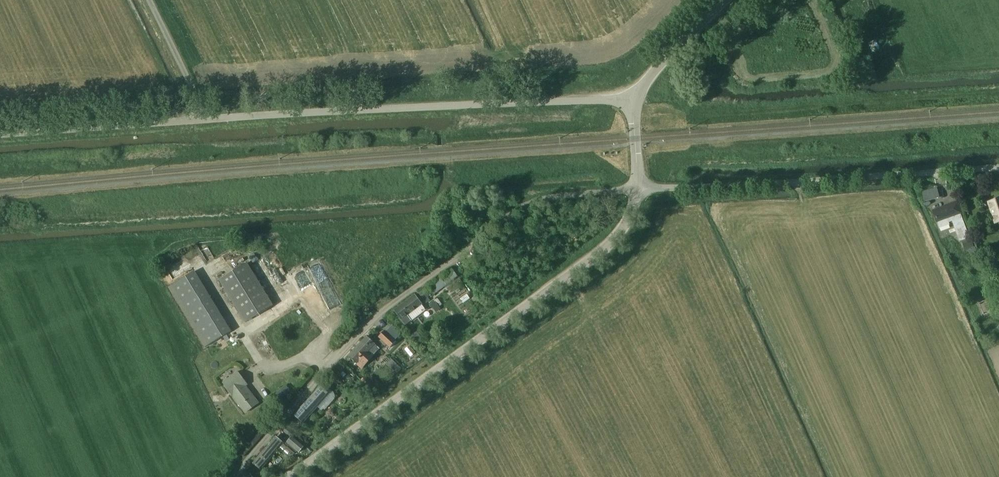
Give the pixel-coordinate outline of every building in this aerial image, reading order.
[(937,189),(922,193),(925,202),(939,198),(937,189)] [(990,203),(996,223),(998,222),(998,200),(990,203)] [(933,211),(940,228),(950,225),(949,223),(953,221),(960,241),(970,237),(960,212),(957,213),(954,203),(933,211)] [(981,265),(975,248),(969,250),(976,267),(981,265)] [(219,281),(245,323),(273,305),(247,264),(219,281)] [(231,332),(195,272),(168,288),(205,348),(231,332)] [(428,297),(434,293),(434,294),(446,286),(440,277),(428,286),(419,293),(426,304),(430,300),(428,297)] [(394,311),(401,320),(422,305),(415,295),(394,311)] [(992,312),(987,300),(979,303),(984,315),(992,312)] [(390,349),(396,342),(395,340),(400,335),(391,327),(386,332),(385,330),(378,338),(381,340),(380,342),(385,347),(386,345),(390,349)] [(367,336),(363,341),(349,356),(357,363),(356,364),(361,370),(372,358),(367,353),(376,344),(367,336)] [(415,353),(410,346),(405,350),(411,357),(415,353)] [(259,403),(246,386),(248,385),(238,372),(236,373),(223,382),(246,413),(259,403)] [(377,388),(365,376),(361,380),(373,391),(377,388)] [(295,415),(303,423),(329,394),(321,387),(295,415)] [(283,443),(276,437),(254,463),(261,469),(283,443)] [(287,443),(300,453),(305,447),(292,437),(287,443)]
